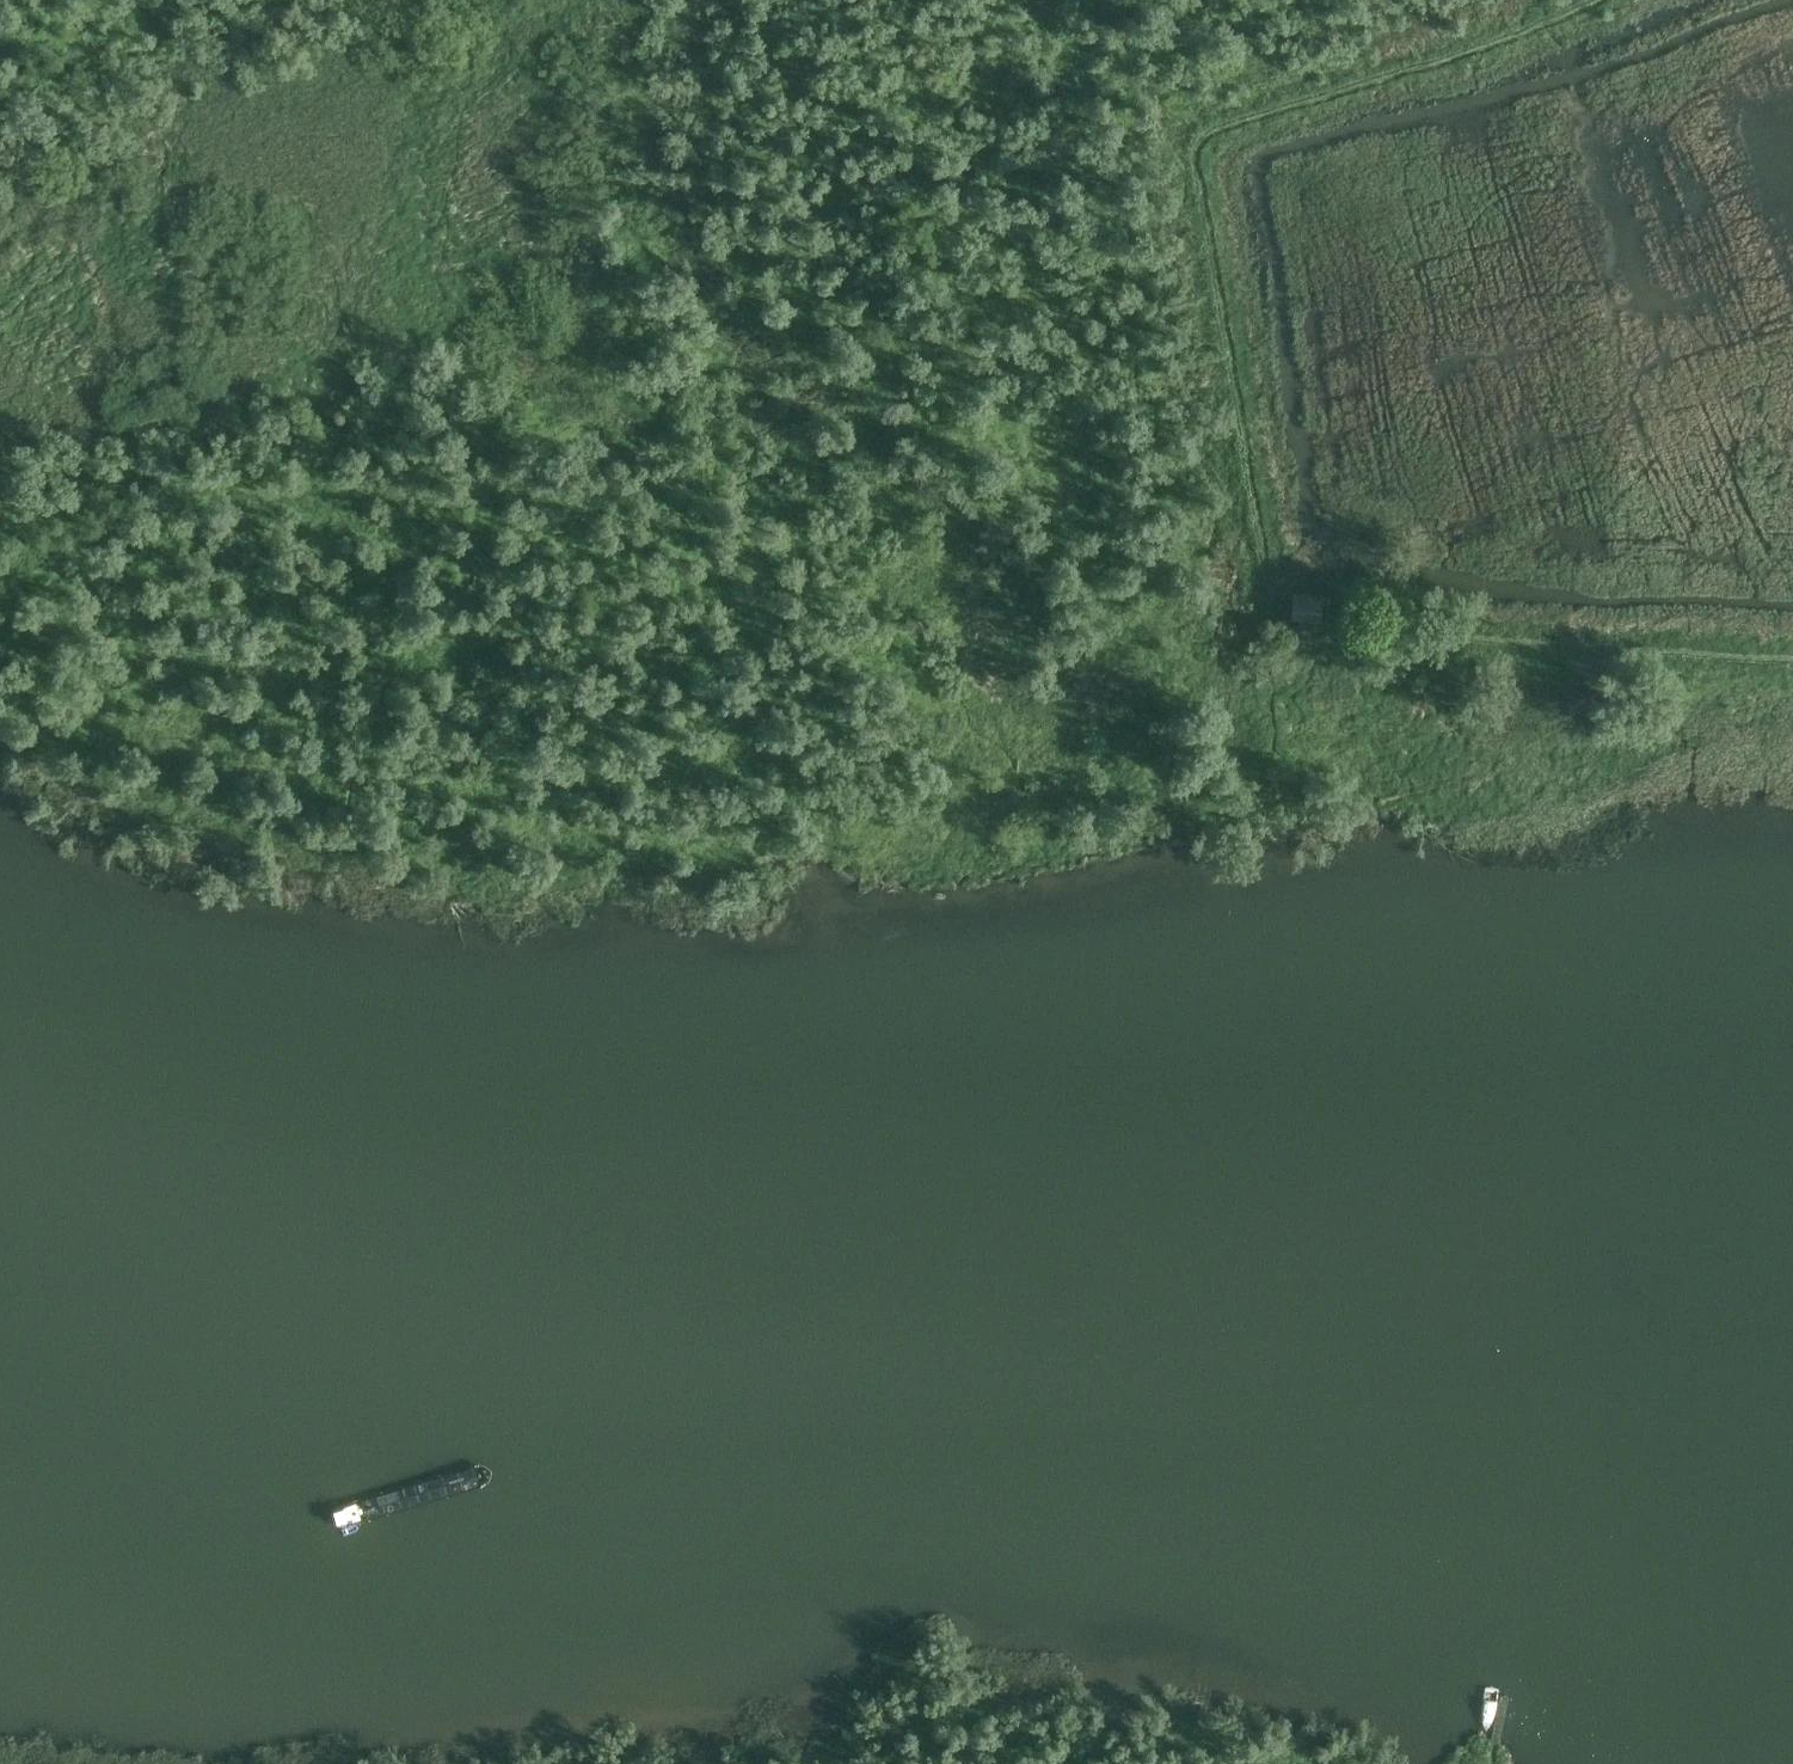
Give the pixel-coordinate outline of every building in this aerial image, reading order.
[(1321,624),(1322,596),(1292,593),(1290,622),(1321,624)]
